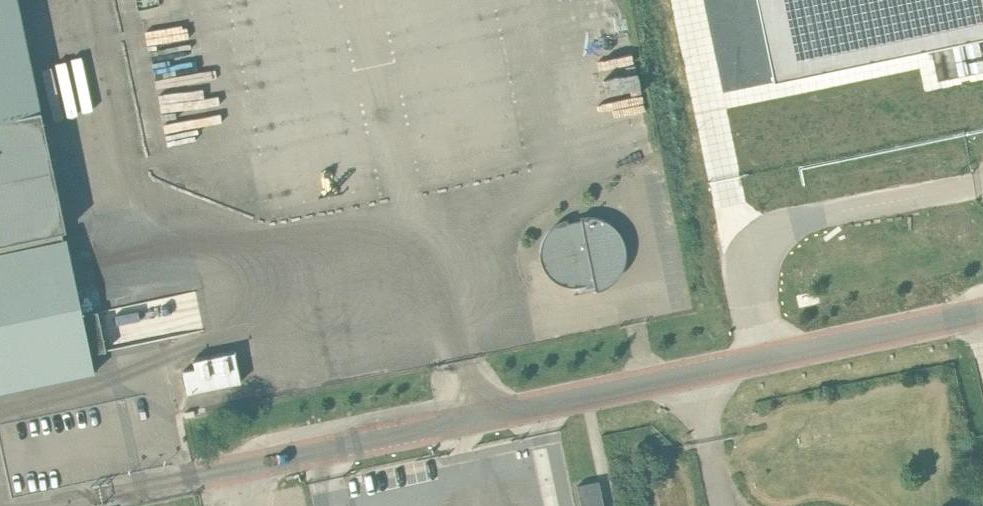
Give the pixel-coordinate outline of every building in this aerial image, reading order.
[(94,372),(65,230),(40,111),(17,0),(0,0),(0,392),(94,372)] [(778,80),(952,45),(975,40),(982,38),(982,0),(762,0),(778,80)] [(568,223),(568,220),(554,227),(548,231),(544,237),(542,243),(540,251),(541,262),(545,271),(553,279),(562,285),(569,286),(577,286),(581,285),(594,283),(595,289),(593,290),(594,291),(600,290),(605,288),(608,286),(613,283),(617,279),(619,276),(621,272),(623,269),(625,265),(625,262),(626,257),(626,253),(626,251),(624,241),(621,235),(619,232),(614,227),(609,223),(604,220),(599,218),(587,217),(581,217),(581,220),(568,223)] [(195,368),(183,370),(187,393),(240,381),(234,352),(193,360),(195,368)] [(599,480),(577,485),(582,505),(604,505),(599,480)]
